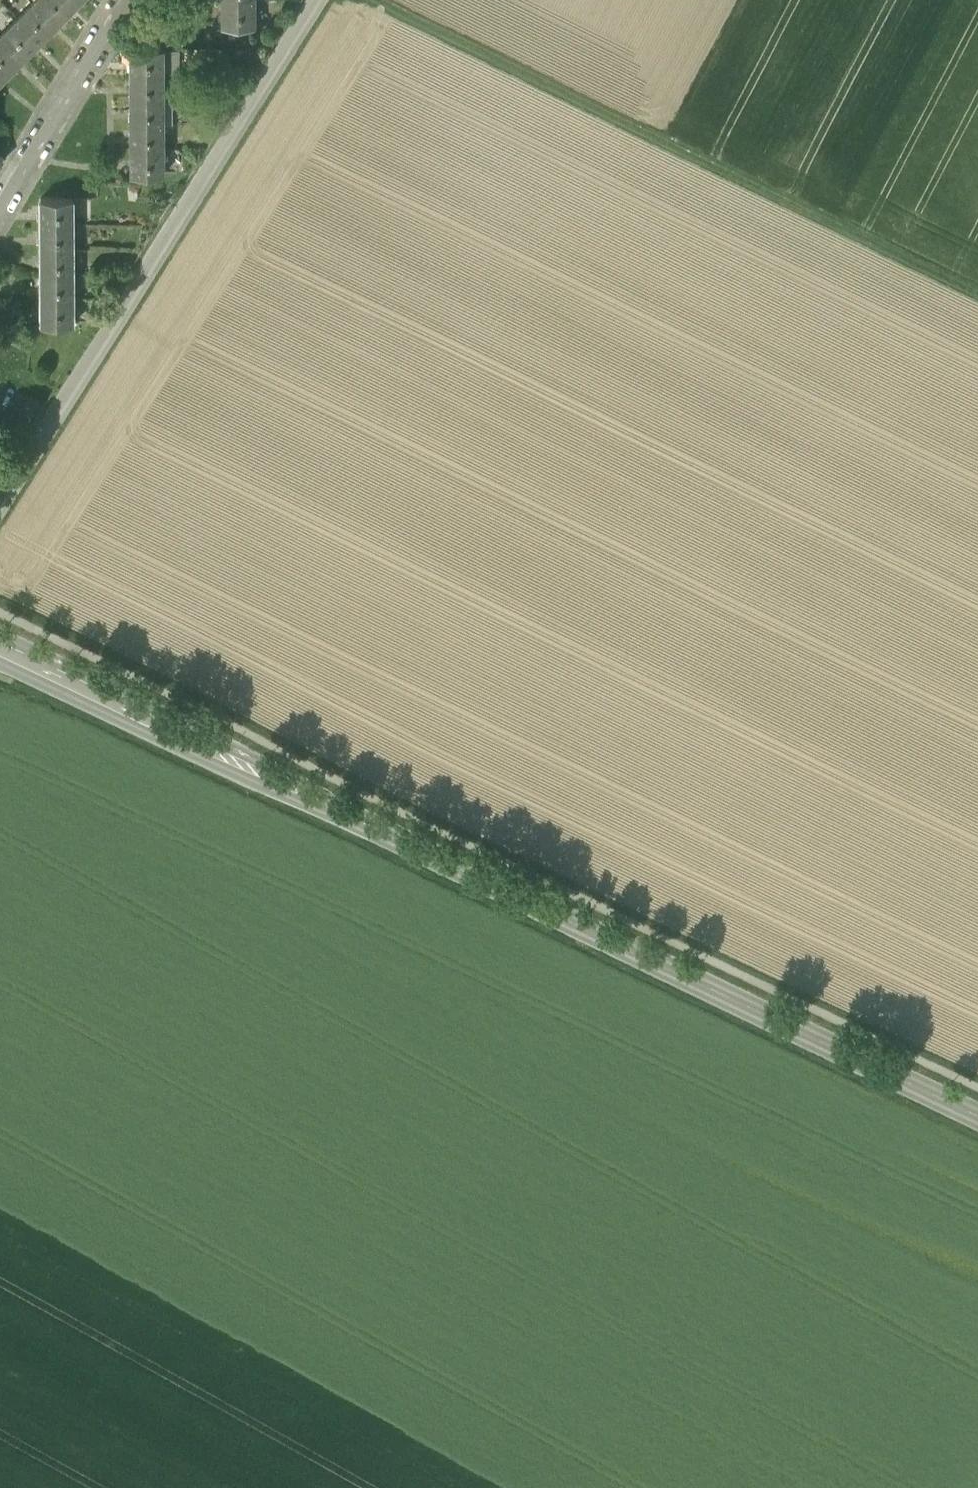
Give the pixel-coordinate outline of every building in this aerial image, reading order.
[(35,1),(57,23),(75,5),(69,0),(35,0),(35,1)] [(223,25),(255,25),(255,0),(222,0),(223,25)] [(35,1),(17,18),(40,41),(57,23),(35,1)] [(0,36),(0,38),(22,59),(40,41),(17,18),(0,36)] [(0,38),(0,74),(4,78),(22,59),(0,38)] [(163,48),(131,48),(131,67),(131,74),(163,74),(163,48)] [(163,74),(131,74),(132,91),(131,99),(163,98),(163,74)] [(163,123),(163,98),(131,99),(131,124),(163,123)] [(163,123),(131,124),(132,149),(164,149),(163,123)] [(164,175),(164,149),(132,149),(132,175),(164,175)] [(73,198),(41,198),(41,218),(41,224),(73,224),(73,198)] [(73,224),(41,224),(41,241),(41,249),(73,249),(73,224)] [(73,249),(41,249),(41,274),(73,274),(73,249)] [(73,299),(73,274),(41,274),(41,299),(73,299)] [(73,325),(73,299),(41,299),(41,325),(73,325)]
